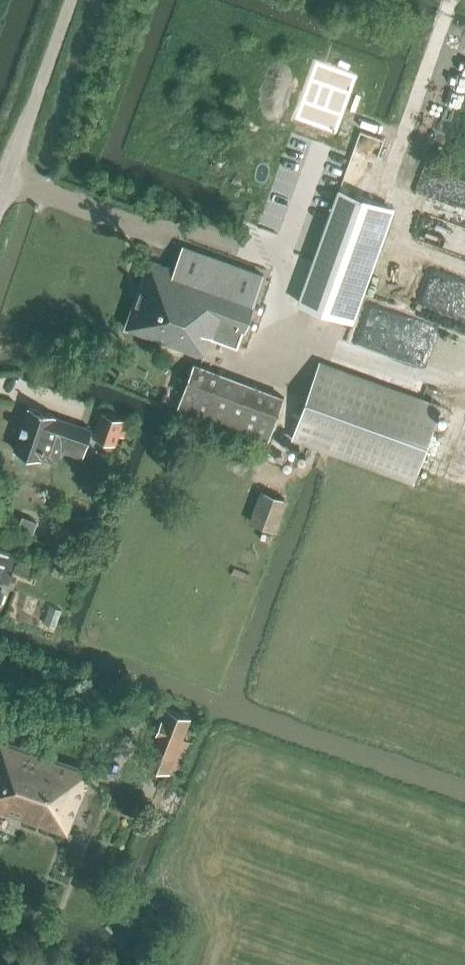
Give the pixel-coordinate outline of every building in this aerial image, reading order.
[(381,136),(388,119),(370,113),(364,130),(381,136)] [(360,134),(355,158),(379,163),(384,140),(360,134)] [(334,193),(335,188),(335,181),(334,177),(333,171),(330,166),(328,163),(324,159),(320,155),(316,154),(313,152),(310,151),(305,150),(299,149),(295,150),(290,151),(284,153),(280,156),(277,158),(274,161),(270,166),(267,173),(265,179),(265,185),(266,193),(268,199),(271,204),(275,209),(279,213),(282,215),(287,217),(291,219),(294,219),(300,220),(305,219),(309,219),(313,217),(319,214),(323,212),(325,209),(328,205),(332,199),(334,193)] [(297,303),(352,323),(393,207),(337,188),(297,303)] [(464,226),(464,212),(439,203),(430,230),(460,240),(464,226)] [(126,328),(204,356),(204,354),(205,354),(211,338),(237,346),(263,276),(182,247),(174,269),(149,261),(126,328)] [(292,439),(414,483),(442,406),(319,362),(292,439)] [(194,364),(177,410),(268,443),(284,398),(194,364)] [(83,458),(92,429),(29,407),(15,450),(42,459),(57,464),(62,451),(83,458)] [(93,438),(116,446),(119,436),(125,438),(130,423),(124,421),(125,420),(102,412),(93,438)] [(249,520),(278,530),(289,499),(260,488),(249,520)] [(10,584),(20,555),(0,548),(0,581),(10,584)] [(44,623),(56,627),(61,610),(50,606),(44,623)] [(145,763),(170,773),(192,718),(166,708),(145,763)] [(69,835),(87,787),(85,786),(91,770),(0,739),(0,811),(69,835)] [(99,818),(81,819),(82,834),(100,833),(99,818)]
